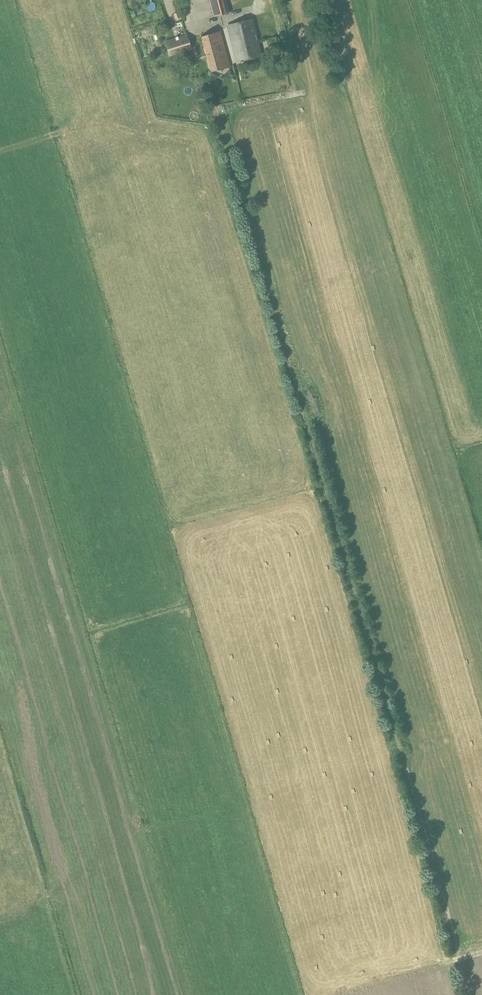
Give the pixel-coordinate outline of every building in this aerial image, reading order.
[(209,0),(214,17),(229,13),(227,5),(226,0),(209,0)] [(252,19),(227,25),(236,62),(261,56),(252,19)] [(220,31),(201,36),(211,72),(230,67),(220,31)] [(169,55),(190,49),(186,36),(165,43),(169,55)]
